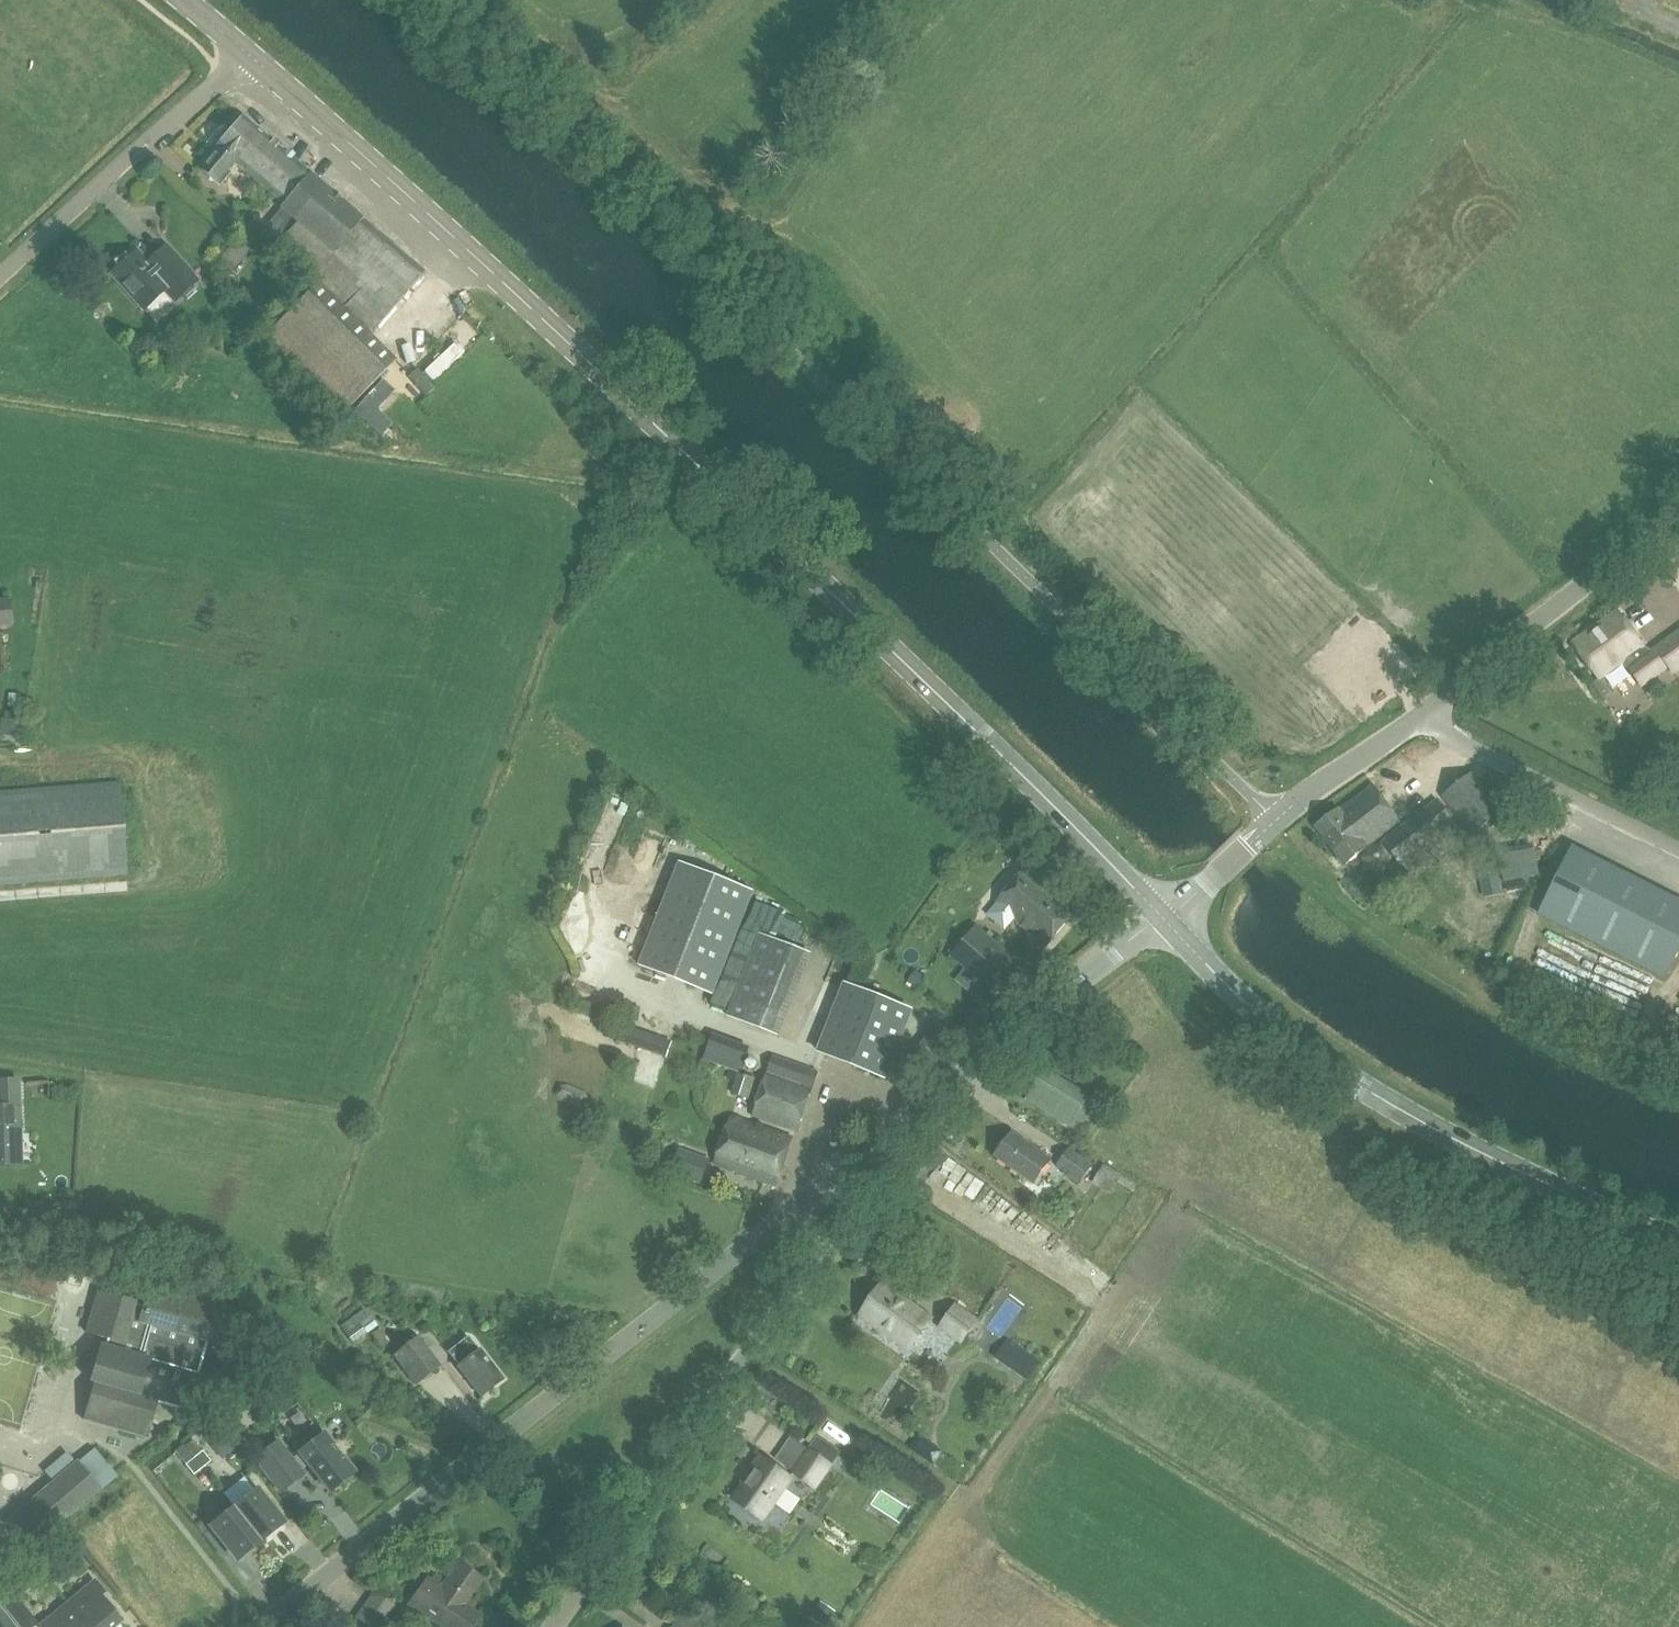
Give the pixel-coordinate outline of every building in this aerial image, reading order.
[(310,172),(262,131),(262,132),(244,116),(199,168),(215,181),(219,176),(224,180),(231,171),(227,168),(232,161),(282,205),(310,172)] [(277,243),(317,282),(318,281),(370,333),(424,271),(310,172),(282,205),(279,209),(294,223),(279,241),(277,243)] [(294,223),(279,209),(263,227),(279,241),(294,223)] [(250,219),(236,237),(250,249),(265,231),(250,219)] [(250,249),(236,237),(217,259),(232,271),(250,249)] [(165,244),(147,260),(136,248),(110,271),(143,308),(164,288),(174,300),(196,278),(165,244)] [(318,281),(317,282),(258,342),(336,419),(395,359),(370,333),(318,281)] [(0,600),(0,624),(10,624),(10,600),(0,600)] [(1642,646),(1644,645),(1618,609),(1572,641),(1598,679),(1624,660),(1628,666),(1627,667),(1641,686),(1667,667),(1672,673),(1678,668),(1678,629),(1647,653),(1642,646)] [(5,712),(3,727),(0,727),(0,736),(1,736),(0,741),(20,742),(21,736),(18,736),(20,714),(5,712)] [(1504,810),(1473,769),(1441,795),(1472,835),(1504,810)] [(127,874),(119,780),(0,790),(0,884),(127,874)] [(1344,864),(1371,844),(1400,823),(1372,784),(1316,825),(1344,864)] [(1381,840),(1399,866),(1456,823),(1437,797),(1381,840)] [(1540,912),(1665,976),(1678,949),(1678,909),(1570,854),(1540,912)] [(681,861),(640,965),(716,995),(757,891),(681,861)] [(1477,866),(1479,875),(1498,871),(1496,863),(1477,866)] [(1026,865),(997,901),(1046,945),(1076,910),(1026,865)] [(976,923),(949,955),(986,987),(1014,955),(976,923)] [(726,1015),(779,1036),(812,952),(758,932),(726,1015)] [(844,983),(816,1052),(886,1079),(913,1010),(844,983)] [(630,1020),(630,1042),(670,1043),(671,1020),(630,1020)] [(819,1071),(790,1061),(773,1055),(753,1115),(799,1131),(813,1087),(819,1071)] [(1070,1126),(1088,1096),(1089,1093),(1043,1066),(1025,1099),(1070,1127),(1070,1126)] [(52,1083),(52,1070),(37,1070),(37,1083),(52,1083)] [(732,1092),(748,1097),(755,1077),(739,1072),(732,1092)] [(21,1084),(20,1079),(0,1080),(0,1167),(24,1166),(21,1084)] [(1088,1096),(1070,1126),(1087,1137),(1105,1106),(1088,1096)] [(723,1139),(785,1161),(793,1138),(731,1116),(723,1139)] [(1012,1132),(996,1155),(1033,1182),(1050,1159),(1012,1132)] [(777,1186),(785,1161),(723,1139),(715,1163),(777,1186)] [(1093,1164),(1069,1147),(1055,1166),(1080,1183),(1093,1164)] [(680,1151),(673,1170),(701,1180),(705,1171),(708,1162),(701,1159),(680,1151)] [(1121,1174),(1104,1164),(1093,1182),(1110,1192),(1121,1174)] [(882,1284),(861,1312),(910,1346),(930,1319),(882,1284)] [(90,1381),(94,1382),(83,1420),(146,1438),(156,1402),(192,1413),(203,1375),(199,1374),(208,1342),(222,1346),(232,1308),(149,1285),(143,1305),(135,1302),(98,1291),(86,1333),(106,1339),(105,1346),(101,1345),(90,1381)] [(978,1320),(956,1303),(939,1326),(962,1342),(978,1320)] [(352,1342),(376,1325),(363,1308),(340,1324),(352,1342)] [(468,1336),(448,1351),(459,1366),(458,1367),(480,1395),(503,1378),(480,1349),(479,1350),(468,1336)] [(394,1356),(416,1383),(440,1365),(418,1337),(394,1356)] [(1035,1358),(1020,1347),(1007,1366),(1026,1380),(1037,1365),(1033,1362),(1035,1358)] [(899,1359),(887,1377),(896,1383),(908,1365),(899,1359)] [(207,1440),(222,1458),(237,1446),(222,1427),(207,1440)] [(931,1441),(919,1433),(910,1446),(922,1455),(931,1441)] [(300,1454),(292,1461),(276,1442),(255,1459),(281,1492),(286,1488),(286,1486),(296,1478),(297,1479),(303,1475),(299,1470),(308,1464),(330,1491),(354,1473),(323,1434),(299,1453),(300,1454)] [(840,1452),(838,1450),(818,1435),(808,1448),(805,1446),(790,1436),(775,1458),(814,1489),(840,1452)] [(7,1520),(30,1547),(117,1475),(93,1447),(76,1462),(66,1451),(44,1469),(54,1480),(7,1520)] [(194,1457),(203,1466),(211,1460),(203,1450),(194,1457)] [(194,1473),(203,1466),(194,1457),(186,1463),(194,1473)] [(761,1457),(734,1496),(763,1517),(790,1478),(761,1457)] [(233,1508),(260,1541),(283,1523),(257,1490),(233,1508)] [(237,1560),(260,1541),(233,1508),(210,1526),(237,1560)] [(429,1578),(427,1577),(408,1604),(442,1626),(472,1626),(480,1615),(464,1604),(482,1579),(457,1562),(445,1579),(434,1571),(429,1578)] [(43,1571),(51,1581),(59,1574),(51,1564),(43,1571)] [(42,1588),(51,1581),(43,1571),(34,1578),(42,1588)] [(87,1626),(112,1626),(120,1621),(99,1596),(103,1592),(95,1582),(68,1604),(87,1626)] [(355,1617),(369,1626),(381,1626),(395,1606),(373,1589),(354,1617),(355,1617)] [(0,1604),(19,1626),(34,1626),(39,1623),(15,1593),(0,1604)] [(820,1600),(809,1616),(824,1626),(835,1611),(820,1600)] [(0,1604),(0,1605),(0,1626),(19,1626),(0,1604)] [(68,1604),(41,1626),(42,1626),(87,1626),(68,1604)] [(355,1617),(349,1626),(369,1626),(355,1617)]
